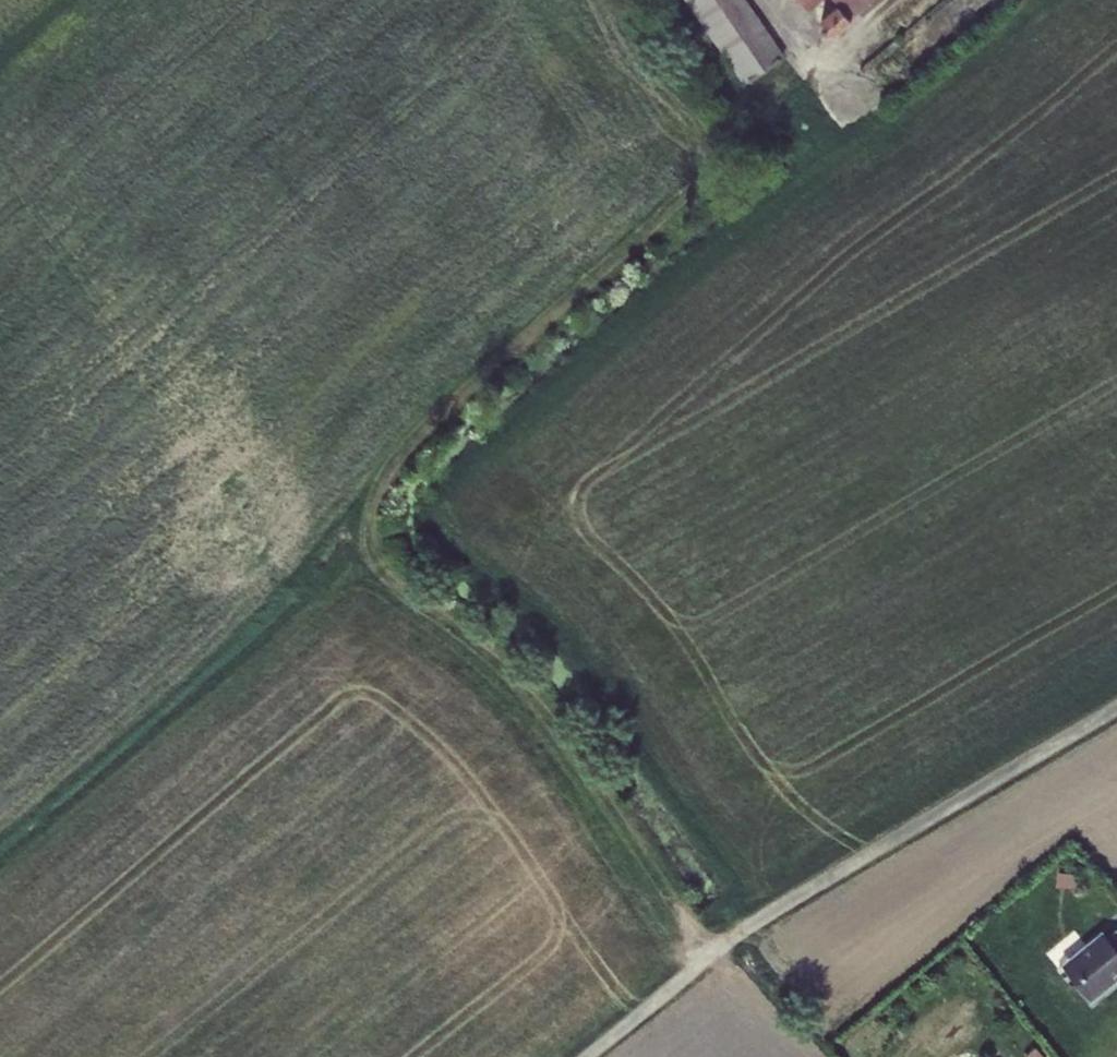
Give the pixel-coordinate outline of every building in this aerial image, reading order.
[(744,83),(750,80),(751,82),(781,60),(779,57),(783,53),(747,0),(686,0),(744,83)] [(810,9),(821,0),(802,0),(810,9)] [(839,4),(820,21),(834,37),(876,0),(835,0),(839,4)] [(1056,968),(1070,986),(1076,981),(1092,1000),(1103,991),(1099,986),(1116,972),(1116,928),(1107,936),(1102,930),(1056,968)]
